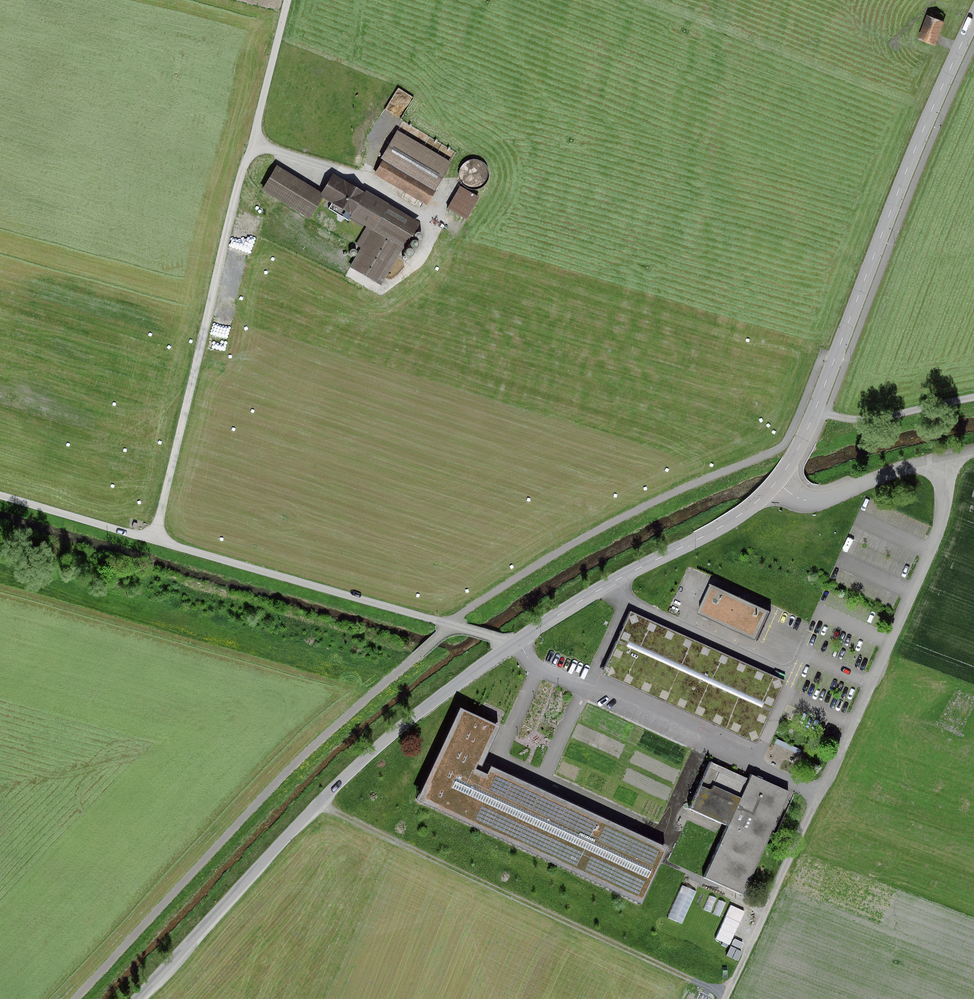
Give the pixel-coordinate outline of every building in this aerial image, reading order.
[(945,22),(927,16),(918,39),(936,46),(945,22)] [(387,106),(403,115),(415,93),(399,84),(387,106)] [(452,162),(398,130),(381,158),(383,160),(375,173),(427,204),(452,162)] [(322,193),(278,165),(262,188),(310,219),(323,198),(324,197),(321,194),(322,193)] [(365,191),(334,172),(322,193),(321,194),(324,197),(323,198),(332,203),(329,209),(349,220),(351,217),(367,226),(357,245),(362,248),(351,266),(382,284),(403,248),(406,250),(423,222),(366,189),(365,191)] [(480,197),(461,186),(448,208),(467,219),(480,197)] [(417,238),(418,239),(419,240),(420,240),(422,240),(423,239),(424,238),(424,237),(425,235),(424,234),(423,233),(422,232),(421,232),(420,232),(418,232),(417,233),(416,234),(416,235),(416,237),(417,238)] [(412,246),(413,247),(414,248),(416,248),(417,248),(418,247),(419,246),(420,245),(420,244),(420,242),(419,241),(418,240),(416,240),(415,240),(414,240),(413,241),(412,242),(411,244),(411,245),(412,246)] [(407,254),(408,256),(409,256),(411,256),(412,256),(413,256),(414,255),(415,253),(415,252),(415,251),(414,249),(413,249),(412,248),(410,248),(409,248),(408,249),(407,250),(407,252),(407,253),(407,254)] [(770,612),(710,585),(696,614),(756,641),(770,612)] [(782,681),(628,612),(600,675),(753,744),(782,681)] [(483,767),(501,726),(461,707),(418,801),(642,904),(668,847),(492,766),(488,775),(476,769),(478,765),(483,767)] [(777,738),(775,743),(799,755),(801,750),(777,738)] [(746,778),(707,761),(686,808),(726,825),(724,830),(702,877),(740,894),(786,792),(747,775),(746,778)] [(695,892),(680,885),(666,918),(681,924),(695,892)] [(728,945),(743,912),(729,905),(714,938),(728,945)]
